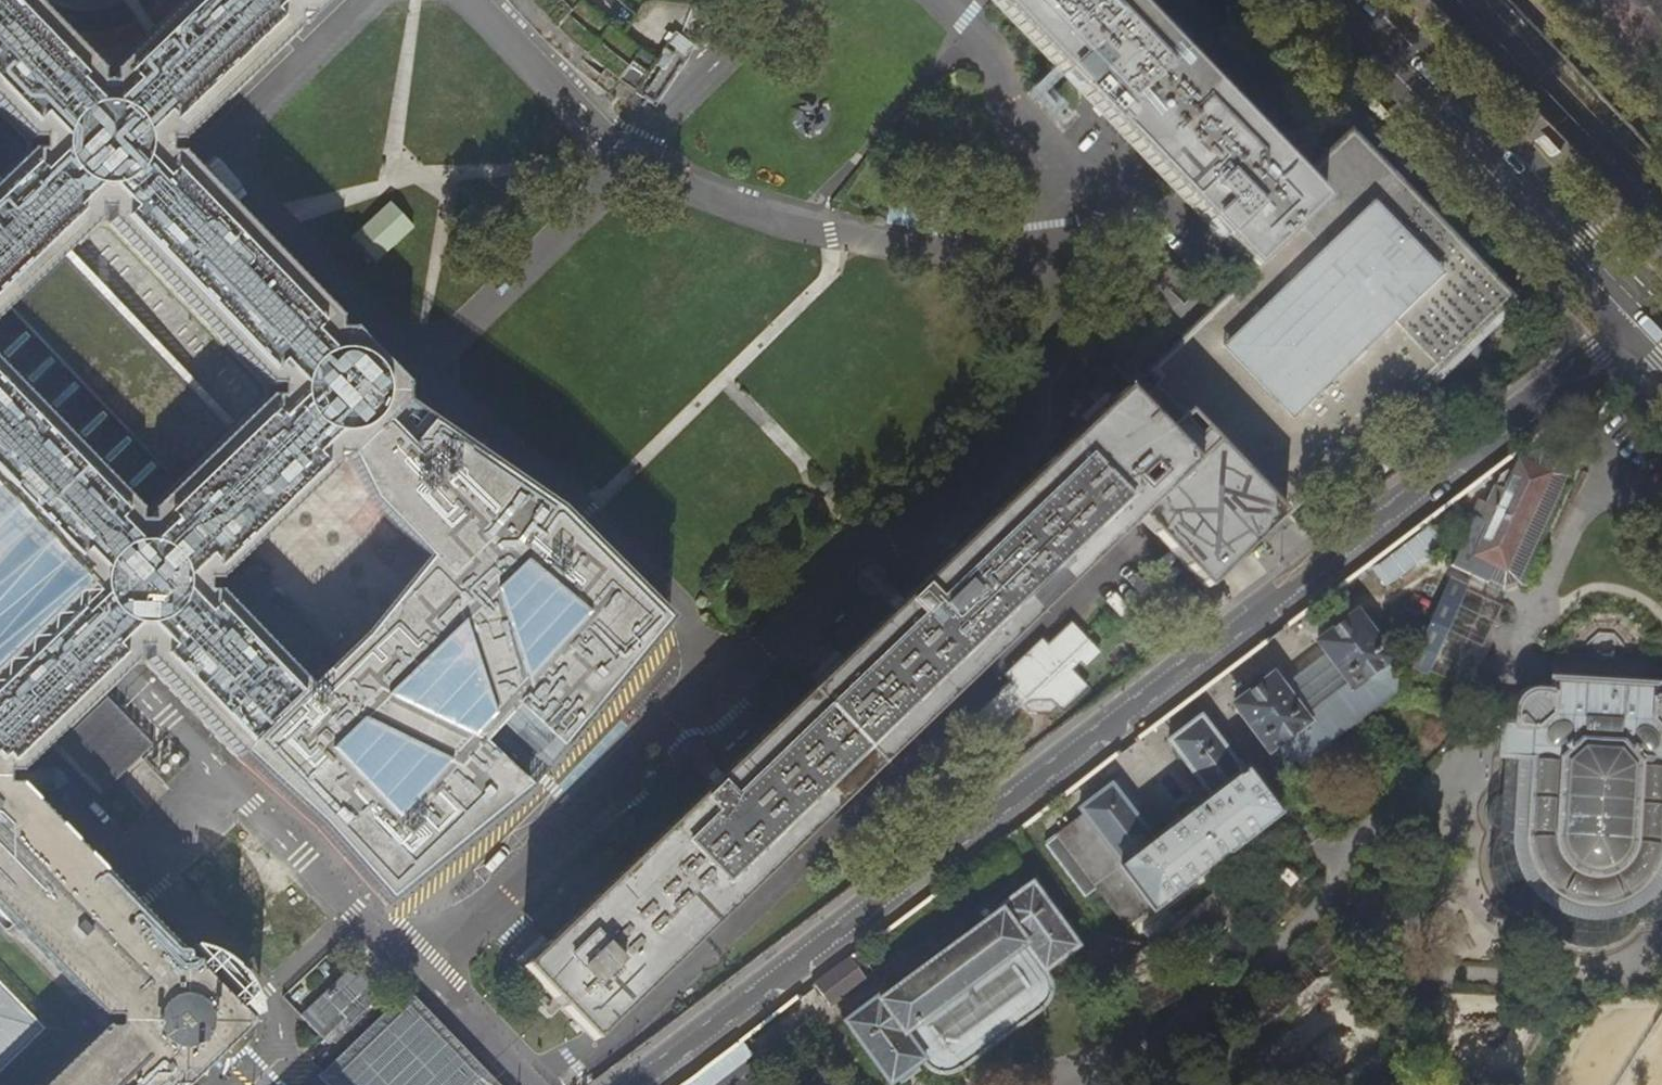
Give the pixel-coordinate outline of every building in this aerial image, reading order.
[(41,142),(100,86),(100,74),(28,0),(0,0),(0,112),(29,142),(41,142)] [(294,23),(274,0),(188,0),(154,34),(111,74),(111,86),(169,144),(179,144),(186,138),(293,34),(294,23)] [(329,0),(274,0),(294,23),(305,23),(329,0)] [(620,80),(576,44),(537,5),(533,0),(505,0),(526,21),(555,54),(603,97),(620,80)] [(579,0),(533,0),(537,5),(576,44),(620,80),(634,92),(654,68),(593,17),(579,0)] [(1053,70),(1083,100),(1090,107),(1118,136),(1194,215),(1218,240),(1250,273),(1323,203),(1298,177),(1274,152),(1268,145),(1127,0),(986,0),(1053,70)] [(694,44),(675,30),(667,41),(686,55),(694,44)] [(676,55),(666,49),(657,65),(666,71),(676,55)] [(72,186),(97,213),(109,213),(168,155),(169,144),(111,86),(100,86),(41,142),(41,154),(72,186)] [(1391,115),(1375,100),(1366,104),(1382,120),(1391,115)] [(1189,332),(1150,370),(1287,511),(1291,515),(1340,469),(1441,371),(1516,299),(1350,127),(1323,154),(1298,177),(1323,203),(1250,273),(1189,332)] [(1545,135),(1535,140),(1550,158),(1561,152),(1545,135)] [(59,261),(60,260),(74,246),(97,224),(97,213),(72,186),(41,154),(29,154),(8,175),(0,182),(0,317),(59,261)] [(168,155),(109,213),(109,225),(189,308),(266,389),(278,389),(338,332),(339,321),(262,240),(201,179),(178,156),(168,155)] [(417,231),(388,201),(352,238),(379,266),(417,231)] [(59,261),(0,317),(0,369),(138,512),(137,523),(149,524),(149,512),(228,437),(59,261)] [(278,389),(278,400),(342,461),(403,402),(405,387),(400,383),(383,366),(349,332),(338,332),(278,389)] [(137,523),(138,512),(0,369),(0,511),(67,580),(79,581),(137,523)] [(712,786),(521,967),(538,985),(527,996),(548,1018),(559,1007),(590,1040),(1136,520),(1155,539),(1166,551),(1204,590),(1246,550),(1287,511),(1150,370),(900,607),(720,778),(712,786)] [(1606,392),(1597,400),(1602,405),(1611,397),(1606,392)] [(149,512),(149,524),(206,582),(219,582),(247,554),(268,533),(342,461),(278,400),(266,400),(228,437),(149,512)] [(526,789),(480,742),(516,708),(548,742),(573,718),(580,726),(665,620),(575,536),(551,514),(543,510),(403,402),(342,461),(366,519),(374,524),(415,568),(365,634),(341,658),(308,689),(217,594),(206,593),(146,651),(146,662),(237,756),(236,757),(316,830),(387,904),(502,811),(526,789)] [(1473,517),(1451,567),(1487,583),(1488,582),(1502,586),(1516,582),(1563,477),(1557,461),(1540,453),(1523,460),(1521,464),(1517,462),(1512,473),(1507,471),(1498,477),(1479,520),(1473,517)] [(67,592),(78,592),(79,581),(67,580),(0,511),(0,656),(67,592)] [(79,581),(78,592),(135,651),(146,651),(206,593),(206,582),(149,524),(137,523),(79,581)] [(1430,544),(1372,589),(1379,598),(1438,554),(1430,544)] [(6,775),(17,775),(119,677),(135,662),(135,651),(78,592),(67,592),(0,656),(0,769),(6,775)] [(1272,678),(1234,706),(1269,751),(1277,745),(1288,759),(1301,761),(1392,692),(1393,680),(1383,666),(1390,660),(1355,615),(1318,643),(1327,655),(1281,690),(1272,678)] [(1010,684),(947,746),(958,758),(982,735),(987,741),(1028,701),(1052,701),(1063,713),(1086,691),(1070,674),(1080,664),(1086,670),(1099,658),(1070,629),(1047,651),(1041,644),(1005,679),(1010,684)] [(1548,682),(1547,698),(1532,699),(1527,701),(1523,705),(1521,708),(1520,713),(1521,717),(1518,730),(1501,729),(1500,761),(1503,762),(1510,762),(1561,764),(1558,847),(1560,852),(1566,862),(1574,870),(1584,875),(1591,876),(1604,875),(1616,869),(1621,865),(1628,856),(1632,845),(1636,768),(1661,769),(1661,705),(1656,705),(1657,688),(1548,682)] [(104,697),(54,745),(100,793),(151,745),(104,697)] [(1110,786),(1080,809),(1121,865),(1095,884),(1128,927),(1277,814),(1244,772),(1241,774),(1199,719),(1169,742),(1211,797),(1183,818),(1181,814),(1175,818),(1178,822),(1151,842),(1110,786)] [(189,762),(165,737),(142,759),(166,784),(189,762)] [(712,786),(720,778),(703,760),(705,753),(701,746),(694,741),(688,742),(681,745),(679,750),(678,758),(681,765),(686,767),(690,767),(712,786)] [(1503,762),(1503,793),(1492,802),(1488,810),(1486,819),(1487,829),(1492,838),(1497,841),(1498,846),(1493,867),(1498,889),(1504,902),(1511,909),(1524,917),(1534,921),(1545,922),(1547,923),(1564,940),(1578,946),(1592,949),(1602,947),(1614,944),(1624,937),(1629,931),(1637,925),(1650,924),(1661,919),(1661,880),(1653,896),(1634,909),(1615,919),(1587,922),(1562,918),(1537,903),(1521,883),(1510,860),(1510,762),(1503,762)] [(1510,762),(1510,860),(1521,883),(1537,903),(1562,918),(1587,922),(1615,919),(1634,909),(1653,896),(1661,880),(1661,769),(1636,768),(1632,845),(1628,856),(1621,865),(1616,869),(1604,875),(1591,876),(1584,875),(1574,870),(1566,862),(1560,852),(1558,847),(1561,764),(1510,762)] [(175,950),(17,786),(6,786),(0,791),(0,909),(105,1018),(116,1018),(175,962),(175,950)] [(1018,832),(1005,843),(1009,848),(1016,843),(1021,849),(1027,844),(1018,832)] [(839,1022),(888,1084),(890,1084),(906,1073),(917,1064),(918,1066),(921,1065),(924,1068),(927,1071),(930,1073),(934,1074),(939,1075),(943,1074),(948,1073),(952,1071),(1041,1009),(1040,1007),(1043,1005),(1045,1002),(1047,998),(1049,994),(1049,990),(1049,986),(1048,982),(1047,978),(1045,975),(1047,973),(1046,970),(1077,947),(1031,883),(995,909),(995,910),(877,998),(875,996),(839,1022)] [(397,980),(352,932),(283,994),(299,1014),(346,970),(352,976),(356,972),(382,994),(397,980)] [(850,960),(815,987),(829,1005),(864,979),(850,960)] [(243,1032),(243,1021),(205,981),(187,962),(175,962),(116,1018),(116,1030),(169,1084),(188,1084),(243,1032)] [(59,1029),(0,967),(0,1084),(59,1029)] [(346,970),(299,1014),(328,1044),(382,994),(356,972),(352,976),(346,970)] [(407,990),(315,1079),(322,1084),(495,1084),(407,990)] [(116,1030),(104,1029),(102,1031),(47,1084),(169,1084),(116,1030)]
